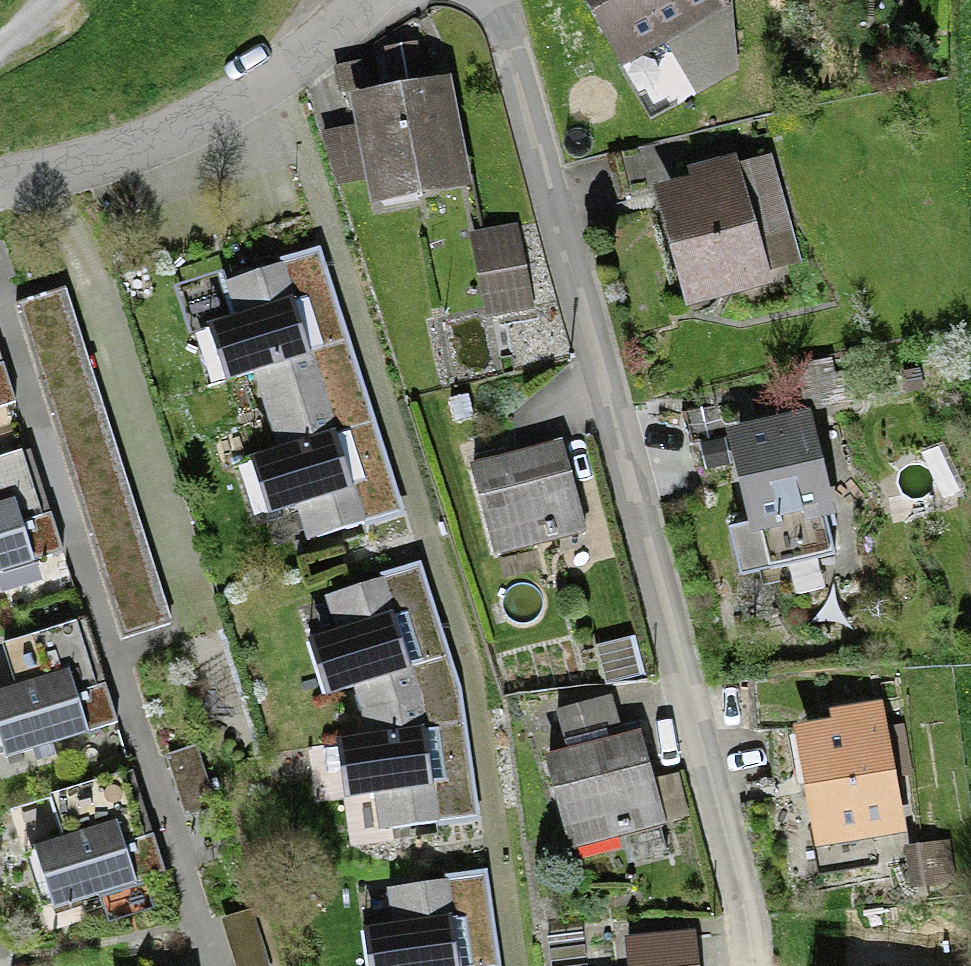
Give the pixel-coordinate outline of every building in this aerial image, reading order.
[(623,79),(734,24),(722,0),(583,0),(623,79)] [(443,79),(347,101),(355,129),(363,178),(372,210),(468,188),(443,79)] [(334,183),(363,178),(355,129),(326,133),(334,183)] [(666,143),(612,159),(624,197),(677,181),(666,143)] [(769,167),(669,197),(695,285),(760,265),(796,255),(787,227),(769,167)] [(515,234),(471,241),(484,324),(528,317),(515,234)] [(237,380),(252,375),(278,454),(262,459),(280,511),(308,502),(320,539),(400,512),(383,461),(357,383),(328,298),(315,257),(229,286),(241,319),(220,326),(237,380)] [(738,393),(680,413),(693,449),(728,437),(751,429),(738,393)] [(751,429),(728,437),(752,542),(834,524),(810,416),(751,429)] [(561,449),(468,475),(494,568),(587,542),(561,449)] [(0,457),(0,576),(54,557),(17,452),(0,457)] [(336,692),(355,685),(367,742),(350,744),(355,795),(387,793),(390,828),(472,816),(467,770),(457,691),(449,658),(433,614),(416,570),(323,605),(337,635),(319,641),(336,692)] [(76,623),(4,646),(16,684),(0,689),(0,724),(11,757),(109,725),(76,623)] [(632,718),(534,746),(562,845),(678,812),(667,771),(649,776),(632,718)] [(883,725),(788,743),(812,863),(906,845),(883,725)] [(121,775),(51,798),(63,834),(34,843),(57,911),(156,877),(121,775)] [(490,924),(482,876),(384,894),(390,929),(362,934),(368,965),(496,965),(490,924)] [(703,944),(627,952),(628,965),(706,965),(703,944)]
